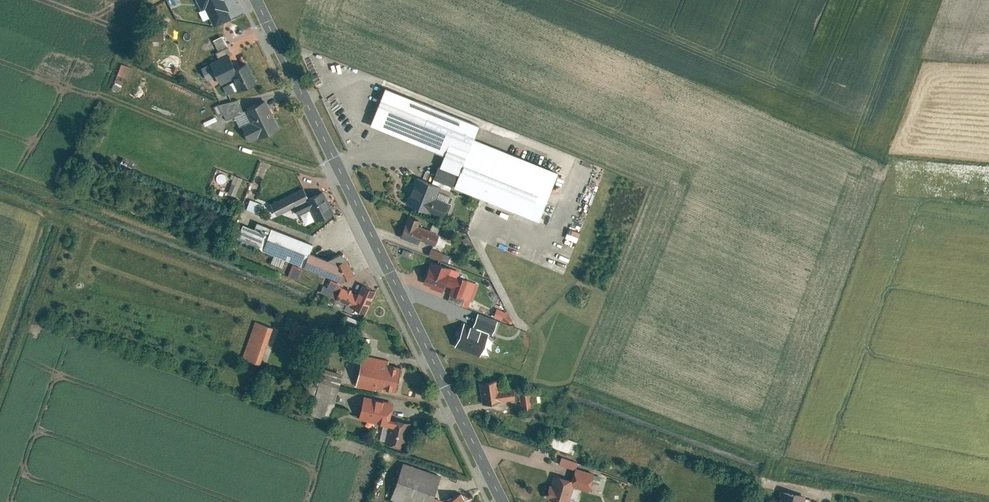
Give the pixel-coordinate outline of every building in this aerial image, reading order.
[(226,0),(198,0),(212,29),(235,17),(226,0)] [(226,35),(216,39),(220,49),(230,44),(226,35)] [(234,52),(231,46),(218,52),(221,58),(233,53),(234,52)] [(221,58),(204,66),(209,77),(221,72),(226,82),(243,74),(241,68),(233,53),(221,58)] [(114,89),(124,92),(131,66),(121,63),(114,89)] [(249,86),(259,82),(251,64),(241,68),(243,74),(245,77),(249,86)] [(245,77),(227,85),(231,94),(249,86),(245,77)] [(479,124),(386,88),(371,126),(445,155),(464,163),(473,138),(479,124)] [(270,100),(249,109),(255,124),(247,127),(253,140),(282,127),(270,100)] [(473,138),(464,163),(445,155),(439,167),(458,175),(454,186),(540,223),(558,172),(473,138)] [(244,177),(236,174),(231,190),(238,193),(244,177)] [(443,187),(416,176),(406,204),(432,214),(443,187)] [(307,187),(274,202),(279,213),(296,205),(312,198),(307,187)] [(320,220),(337,212),(327,191),(312,198),(296,205),(300,213),(314,206),(320,220)] [(262,202),(251,198),(247,209),(258,213),(262,202)] [(443,230),(408,217),(400,236),(435,250),(443,230)] [(242,238),(268,248),(277,227),(261,221),(258,228),(248,223),(242,238)] [(317,243),(277,227),(268,248),(308,265),(317,243)] [(566,238),(577,243),(582,233),(571,228),(566,238)] [(350,260),(345,263),(316,251),(310,264),(345,279),(347,279),(357,274),(350,260)] [(467,275),(431,261),(422,286),(458,299),(467,275)] [(305,268),(295,263),(290,274),(300,279),(305,268)] [(325,284),(322,291),(338,299),(344,287),(345,284),(333,279),(329,287),(325,284)] [(344,287),(338,299),(368,313),(379,289),(366,283),(361,295),(344,287)] [(497,308),(494,317),(509,322),(512,313),(497,308)] [(276,328),(258,321),(245,356),(263,363),(276,328)] [(489,333),(463,324),(456,344),(482,353),(489,333)] [(391,358),(364,352),(358,384),(384,390),(385,385),(397,388),(402,365),(390,363),(391,358)] [(326,368),(323,381),(342,385),(345,372),(326,368)] [(308,378),(306,390),(320,393),(323,381),(308,378)] [(497,379),(479,382),(482,404),(500,402),(497,379)] [(342,385),(323,381),(320,393),(315,415),(334,419),(342,385)] [(531,392),(519,393),(521,408),(533,407),(531,392)] [(397,401),(366,395),(362,416),(392,423),(394,414),(397,401)] [(394,414),(392,423),(388,441),(408,445),(414,419),(394,414)] [(546,443),(571,452),(572,447),(576,449),(578,442),(551,431),(546,443)] [(406,463),(394,497),(408,501),(434,501),(436,496),(443,476),(406,463)] [(575,468),(572,480),(556,475),(554,485),(549,483),(545,496),(563,501),(567,501),(572,484),(589,489),(594,474),(575,468)] [(774,486),(770,501),(795,501),(797,491),(774,486)] [(451,501),(436,496),(434,501),(469,501),(466,492),(450,498),(451,501)]
